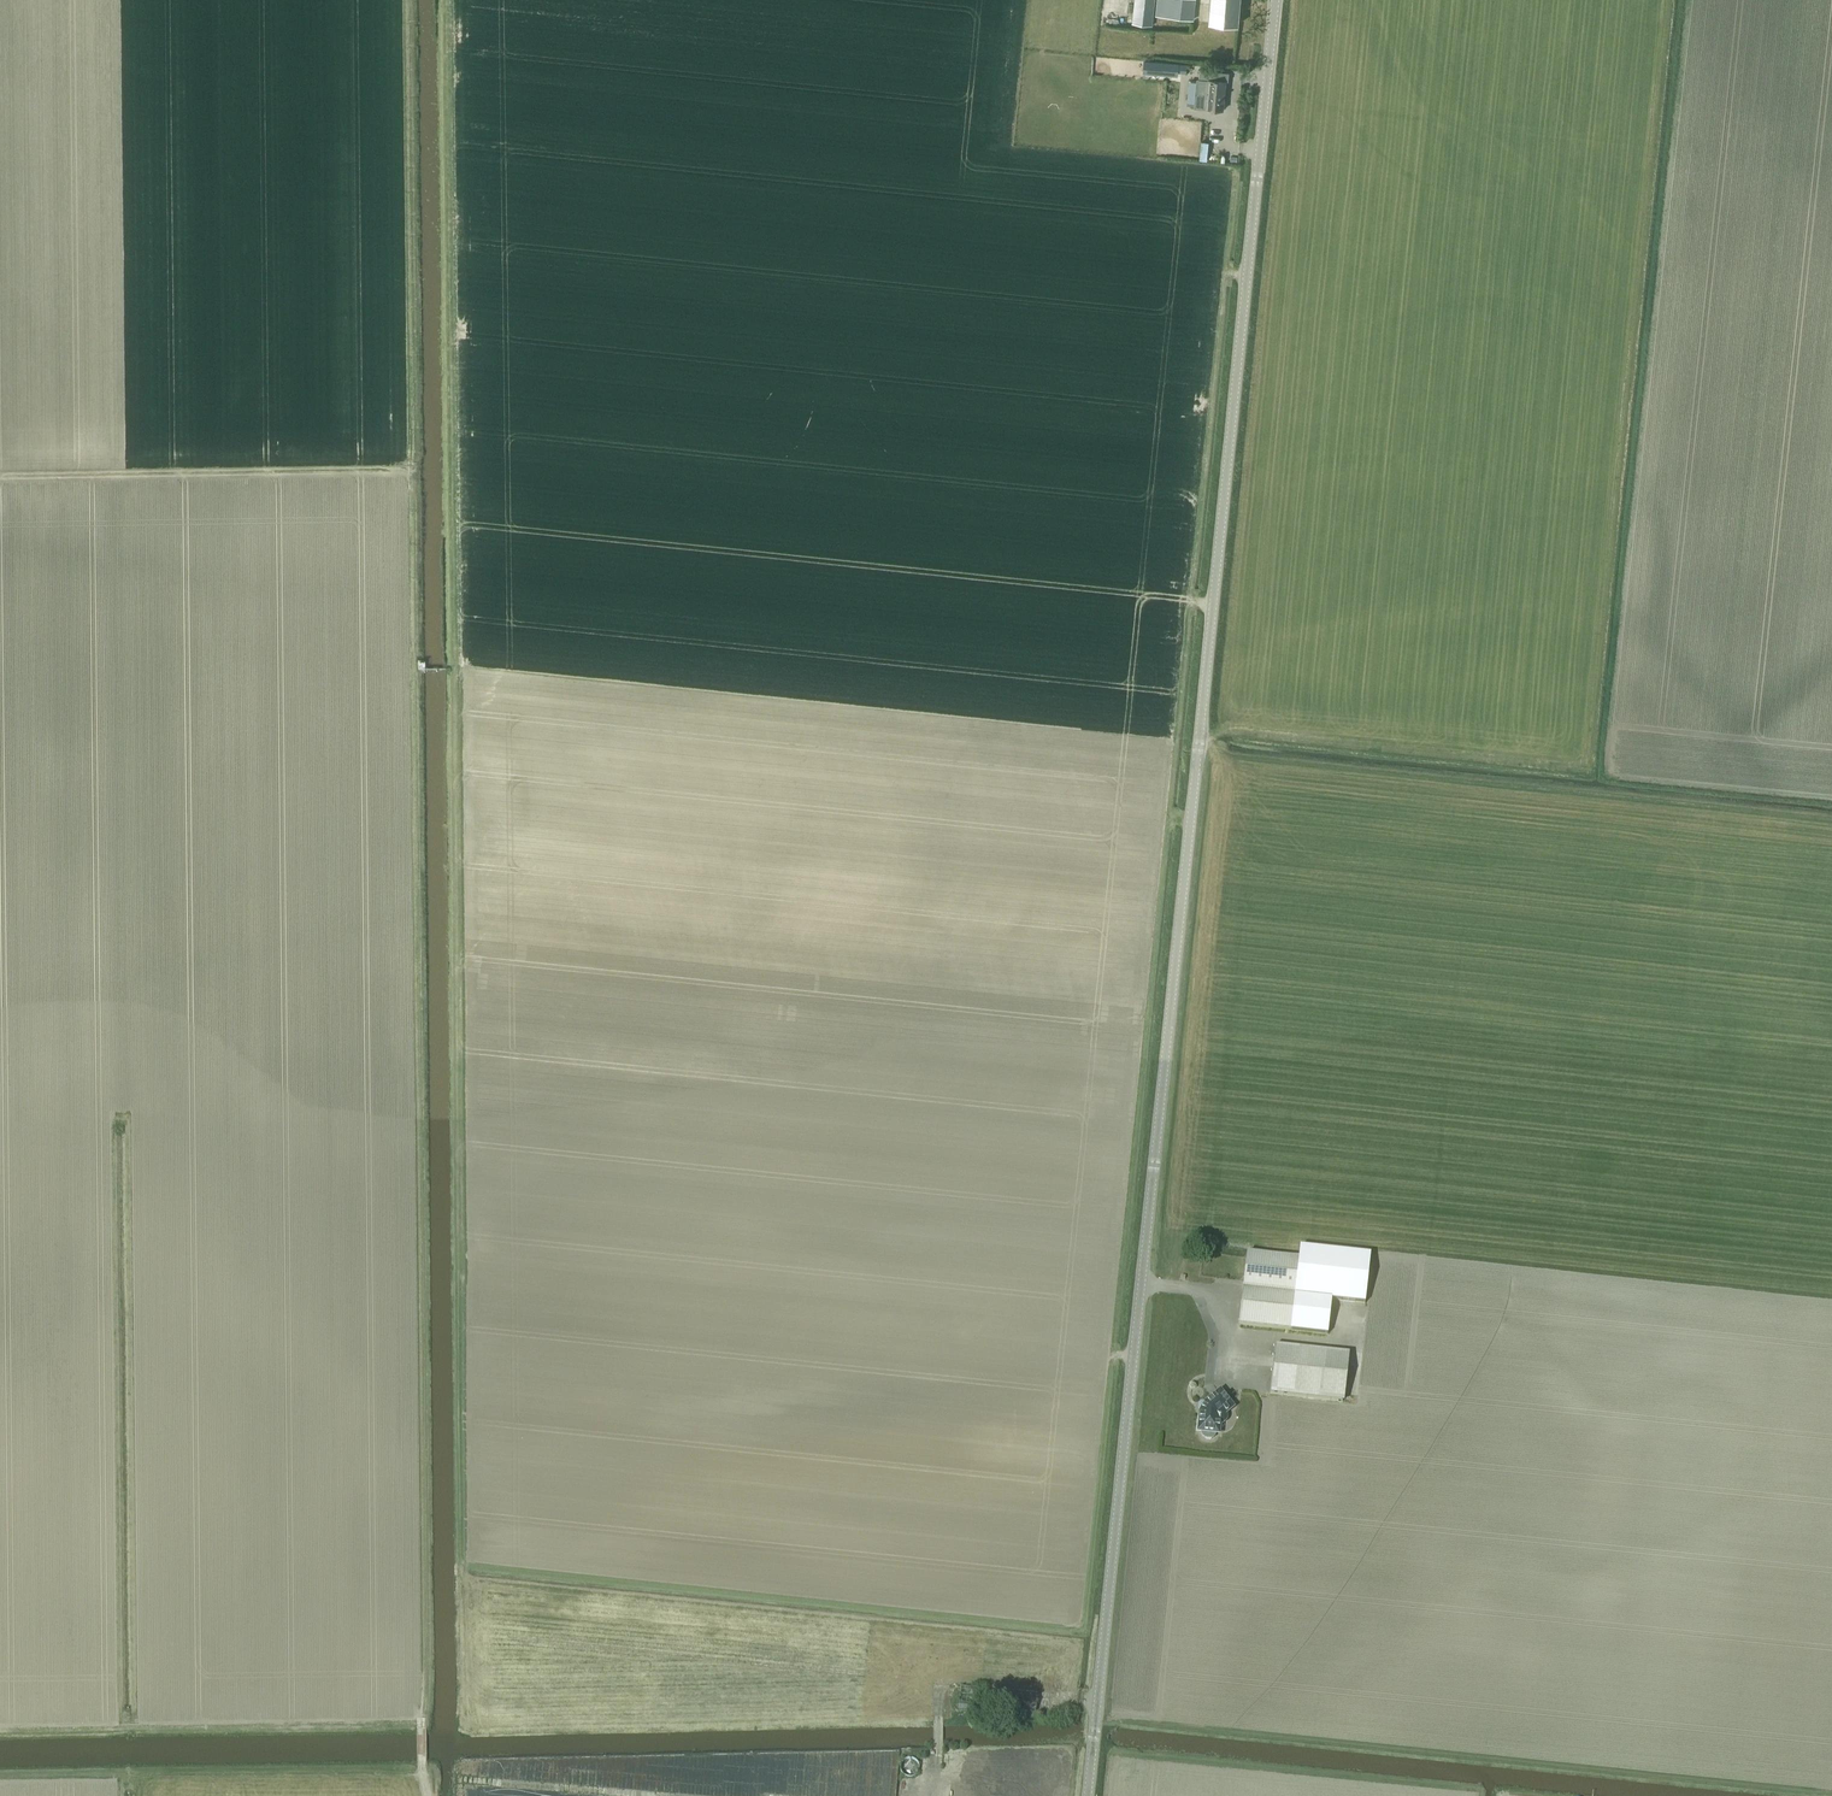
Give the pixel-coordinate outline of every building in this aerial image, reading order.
[(1152,26),(1154,0),(1135,0),(1132,24),(1152,26)] [(1192,20),(1195,0),(1157,0),(1155,16),(1192,20)] [(1237,25),(1239,0),(1210,0),(1208,23),(1237,25)] [(1143,60),(1143,69),(1176,72),(1185,73),(1186,64),(1143,60)] [(1198,78),(1195,106),(1205,107),(1223,109),(1226,81),(1216,80),(1216,71),(1199,70),(1198,78)] [(1201,141),(1199,159),(1206,160),(1208,141),(1207,141),(1204,141),(1201,141)] [(1246,1254),(1238,1326),(1327,1336),(1331,1300),(1365,1304),(1370,1256),(1300,1248),(1298,1260),(1246,1254)] [(1276,1345),(1271,1393),(1344,1401),(1348,1352),(1276,1345)] [(1200,1412),(1198,1432),(1202,1432),(1202,1435),(1203,1437),(1205,1439),(1210,1440),(1213,1438),(1215,1436),(1215,1433),(1219,1434),(1220,1424),(1222,1424),(1224,1423),(1227,1418),(1226,1416),(1225,1414),(1233,1408),(1220,1392),(1205,1404),(1204,1406),(1204,1407),(1202,1411),(1202,1410),(1200,1412)]
